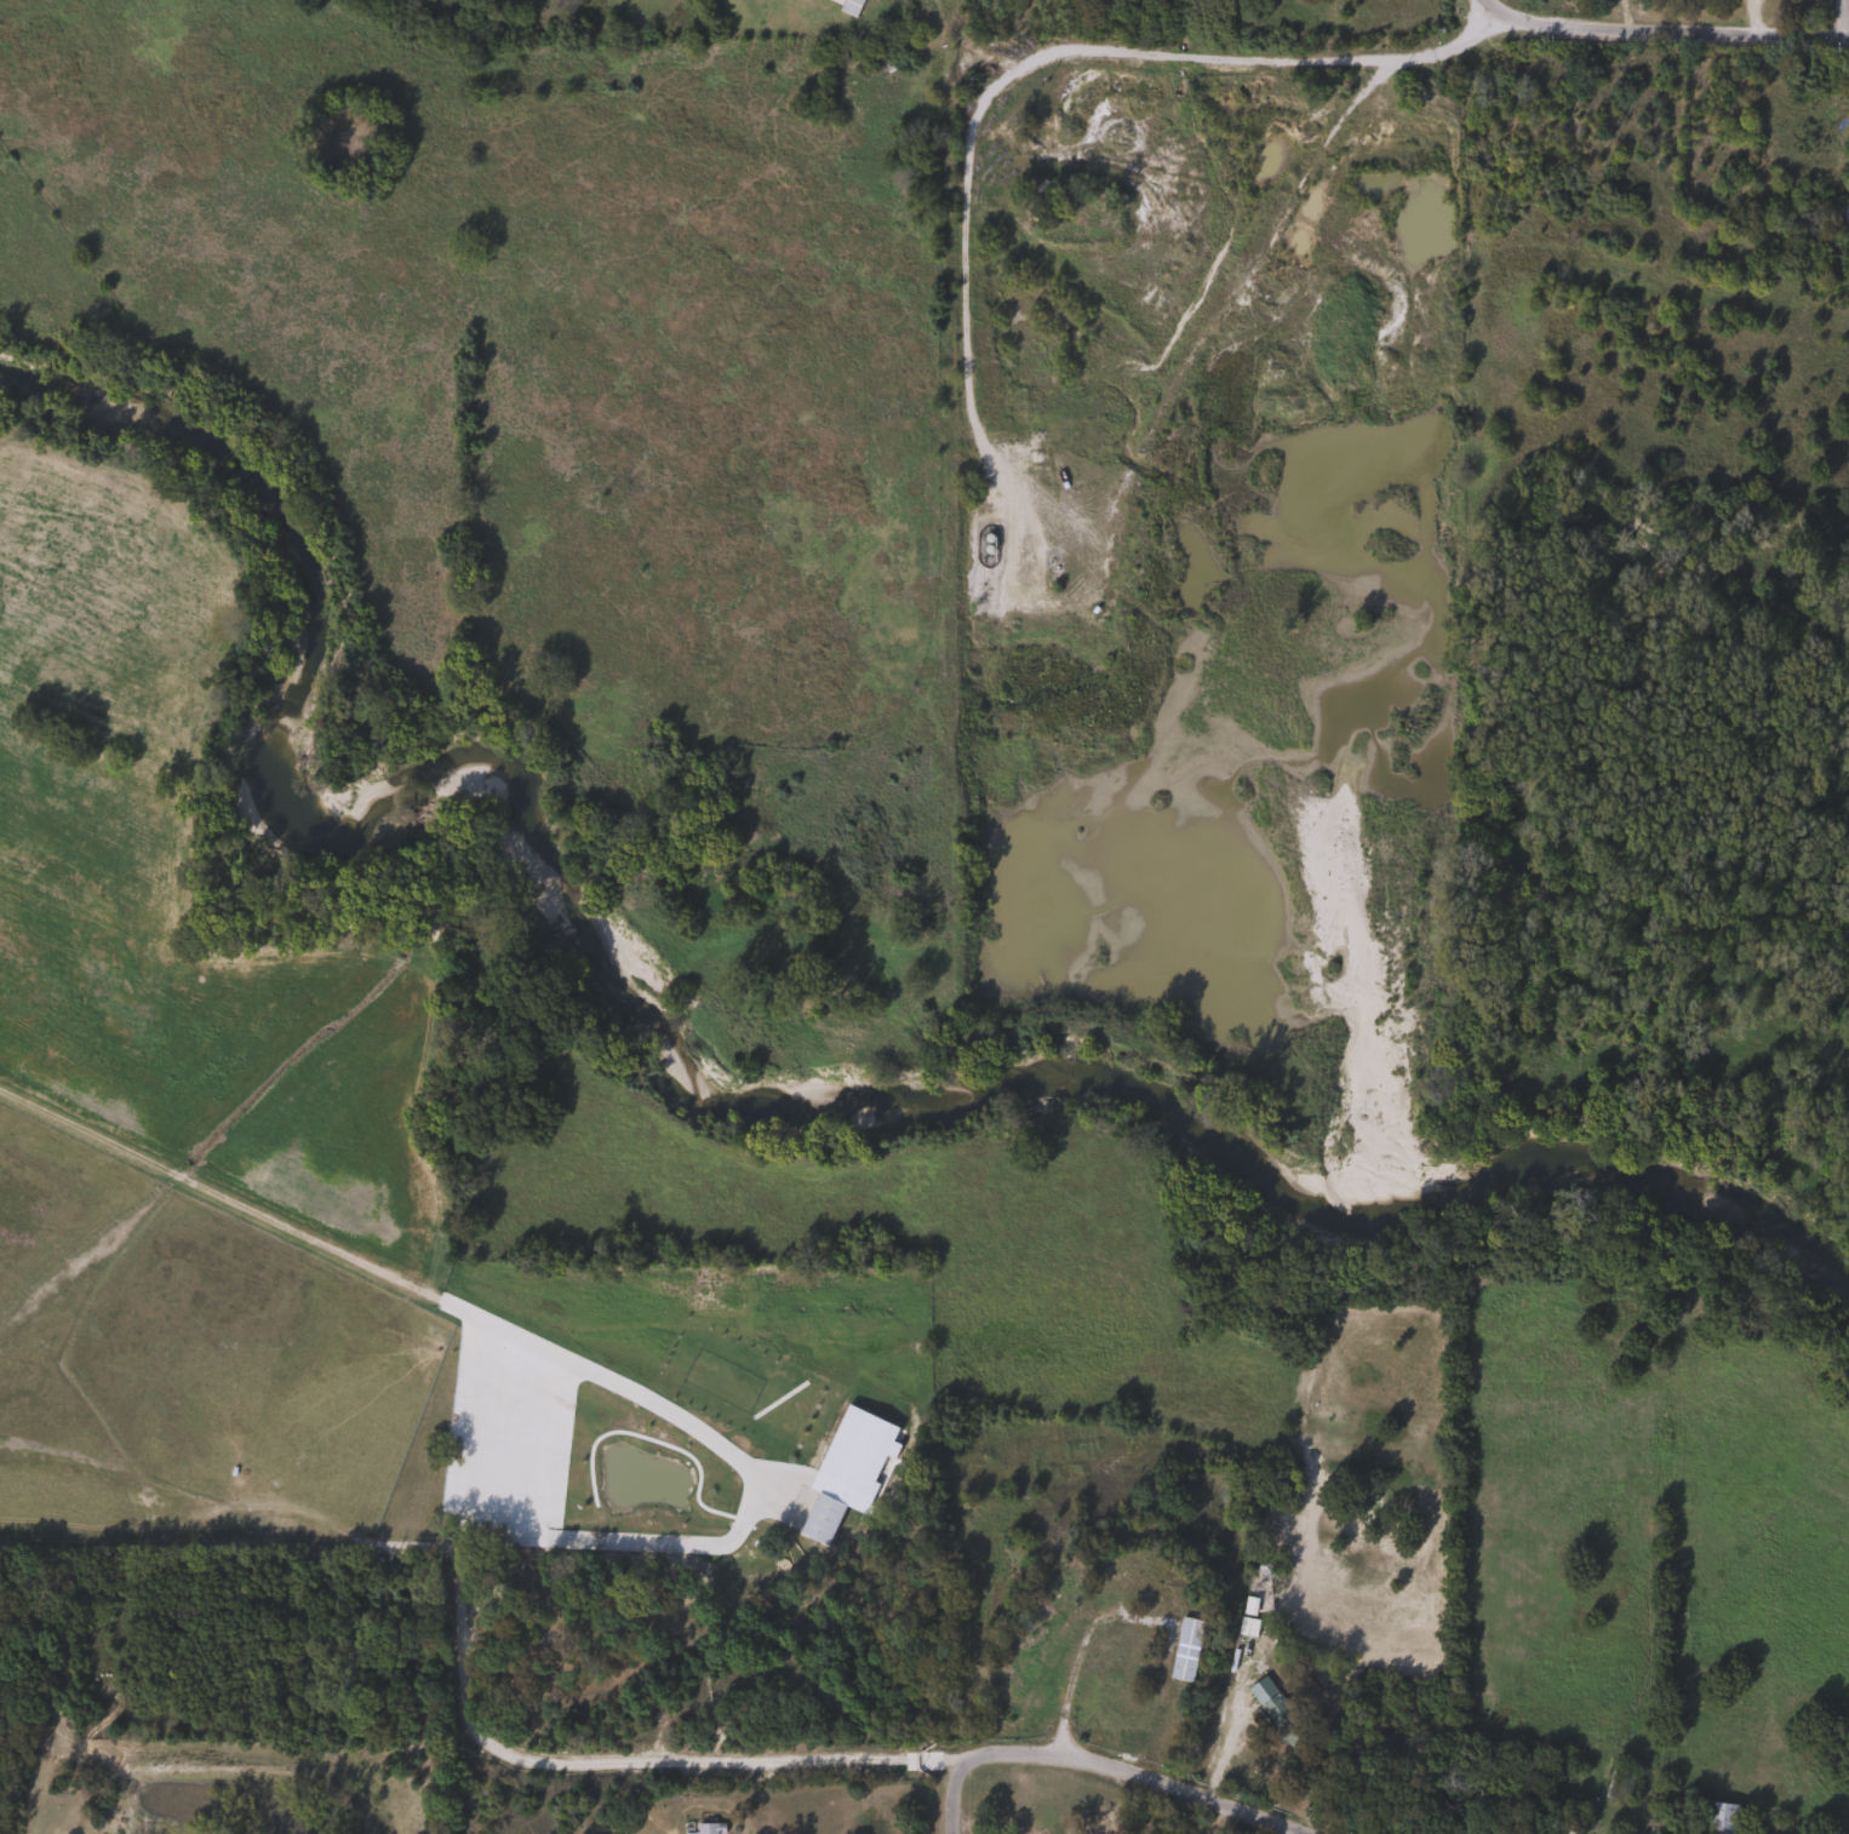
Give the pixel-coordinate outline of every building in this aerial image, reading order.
[(836,5),(826,0),(858,0),(852,17),(834,10),(836,5)] [(1832,206),(1848,207),(1848,224),(1831,222),(1832,206)] [(822,1546),(795,1531),(814,1491),(842,1506),(822,1546)] [(1043,1607),(1031,1626),(1026,1621),(1037,1604),(1043,1607)] [(1189,1683),(1166,1678),(1178,1616),(1200,1621),(1189,1683)] [(1288,1750),(1255,1706),(1275,1692),(1307,1736),(1288,1750)] [(1627,1793),(1619,1793),(1619,1767),(1627,1767),(1627,1793)] [(1734,1804),(1733,1833),(1702,1833),(1704,1803),(1734,1804)] [(717,1823),(717,1833),(693,1833),(693,1823),(717,1823)] [(1555,1826),(1576,1833),(1552,1833),(1555,1826)]
